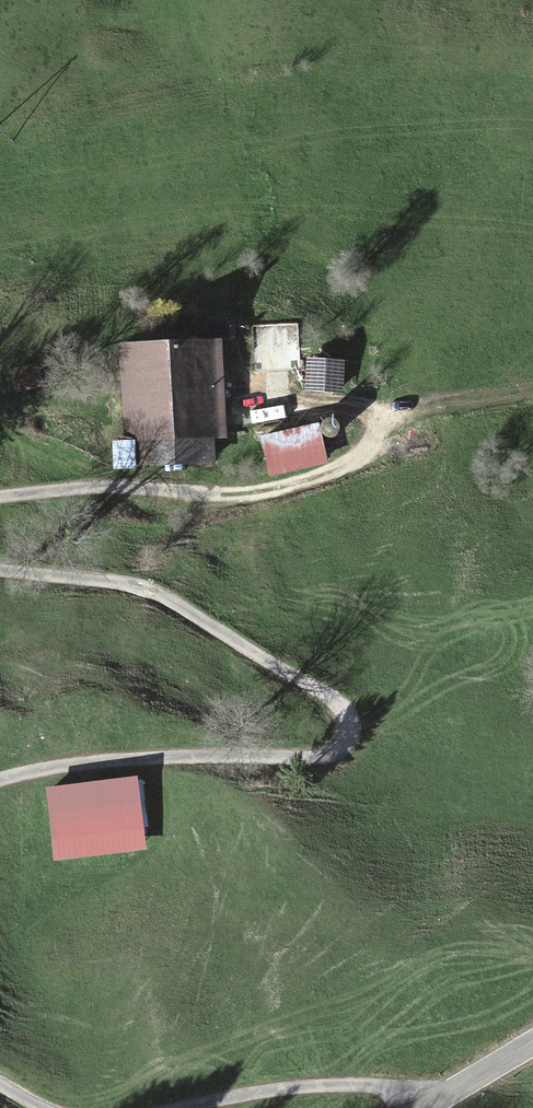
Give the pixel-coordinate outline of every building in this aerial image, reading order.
[(213,344),(113,354),(125,466),(224,456),(213,344)] [(341,356),(310,356),(309,397),(340,398),(341,356)] [(322,437),(262,445),(267,478),(327,469),(322,437)] [(131,777),(41,788),(50,858),(140,847),(131,777)]
